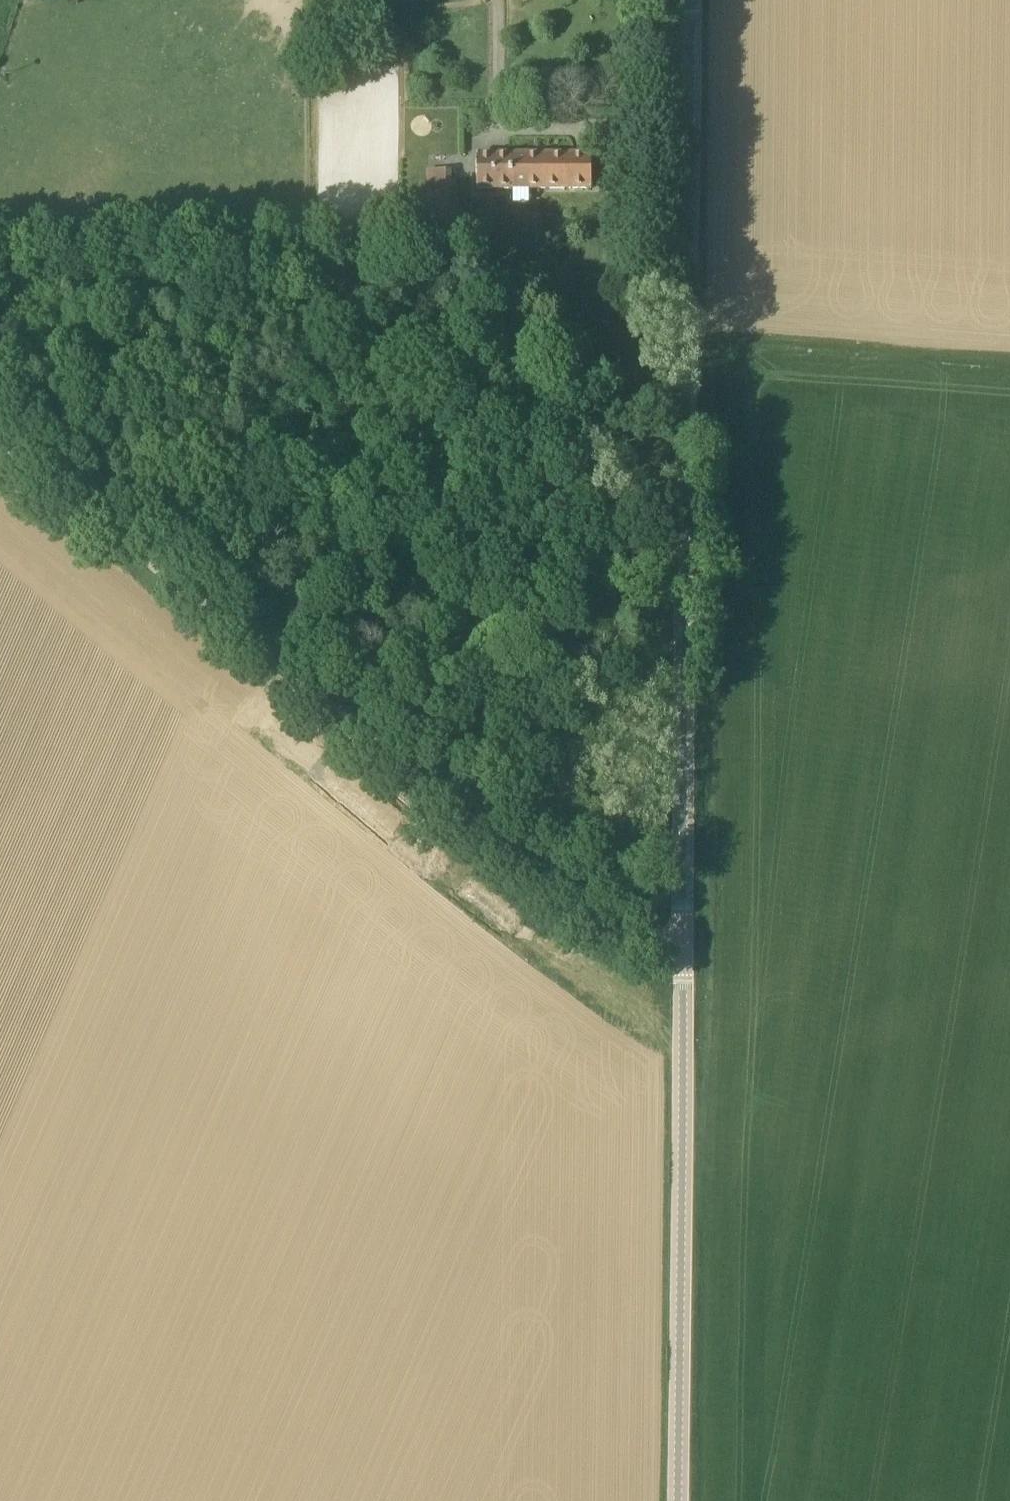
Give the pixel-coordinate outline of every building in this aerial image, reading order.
[(592,155),(496,155),(478,155),(478,189),(496,189),(591,188),(592,155)] [(426,184),(428,223),(449,222),(456,222),(456,208),(452,208),(452,202),(451,183),(426,184)]
